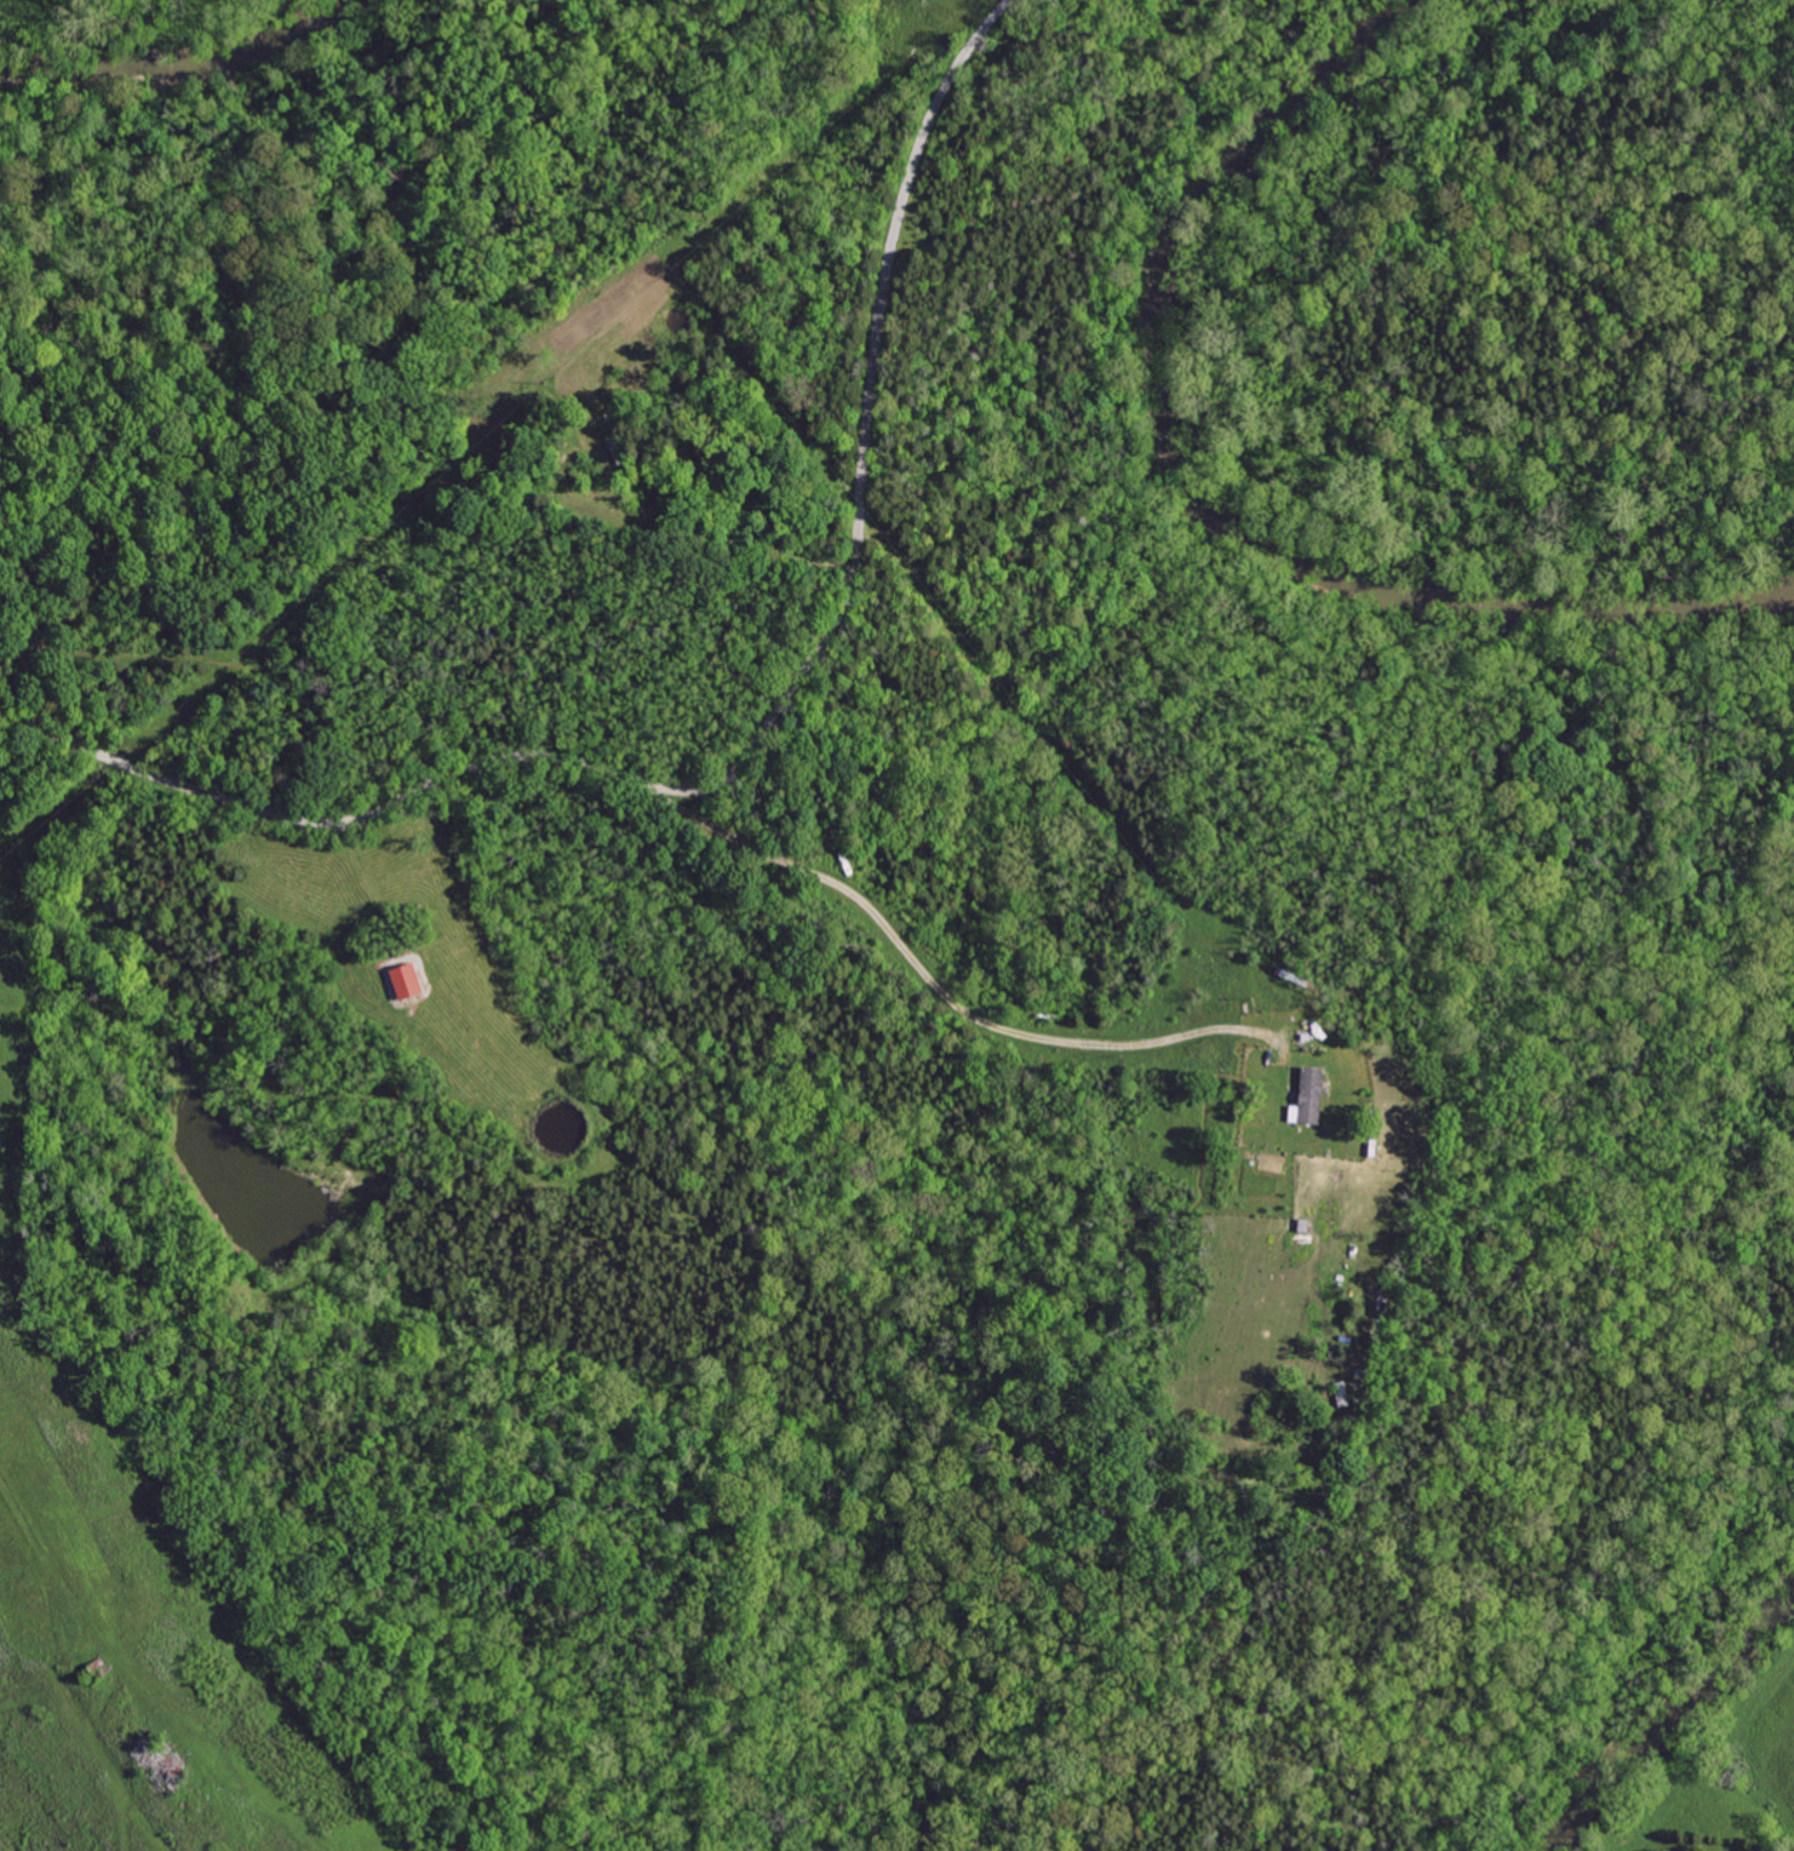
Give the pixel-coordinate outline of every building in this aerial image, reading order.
[(405,1000),(431,992),(421,961),(395,970),(405,1000)] [(1325,1124),(1329,1068),(1308,1066),(1305,1105),(1294,1104),(1293,1122),(1325,1124)]
